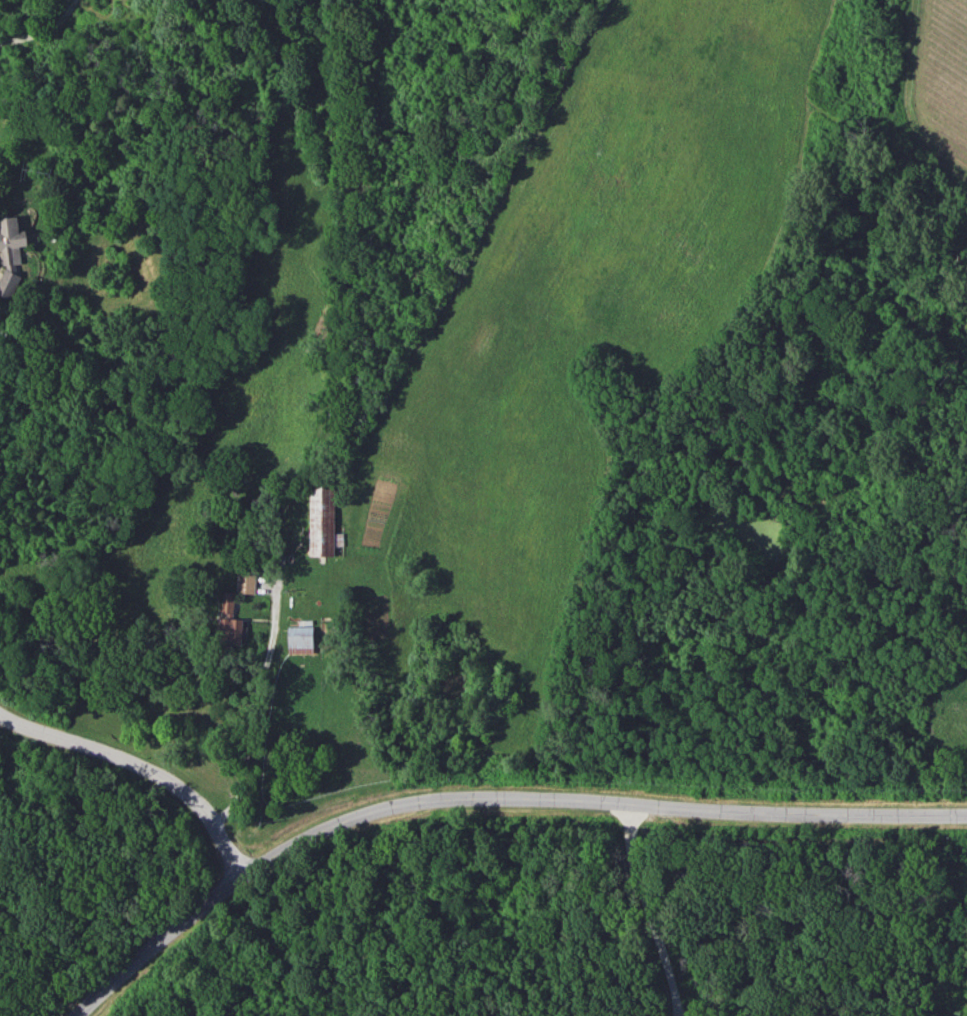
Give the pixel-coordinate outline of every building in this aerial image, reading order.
[(11,299),(20,275),(11,272),(14,264),(21,263),(19,246),(27,245),(26,230),(19,231),(17,216),(0,218),(0,250),(1,250),(3,270),(0,278),(0,295),(11,299)] [(309,556),(333,555),(333,546),(342,546),(342,533),(334,533),(334,488),(309,488),(309,556)] [(255,573),(237,572),(236,592),(254,593),(255,573)] [(240,644),(243,618),(232,617),(235,592),(221,591),(216,641),(240,644)] [(312,626),(287,626),(287,654),(312,653),(312,626)]
